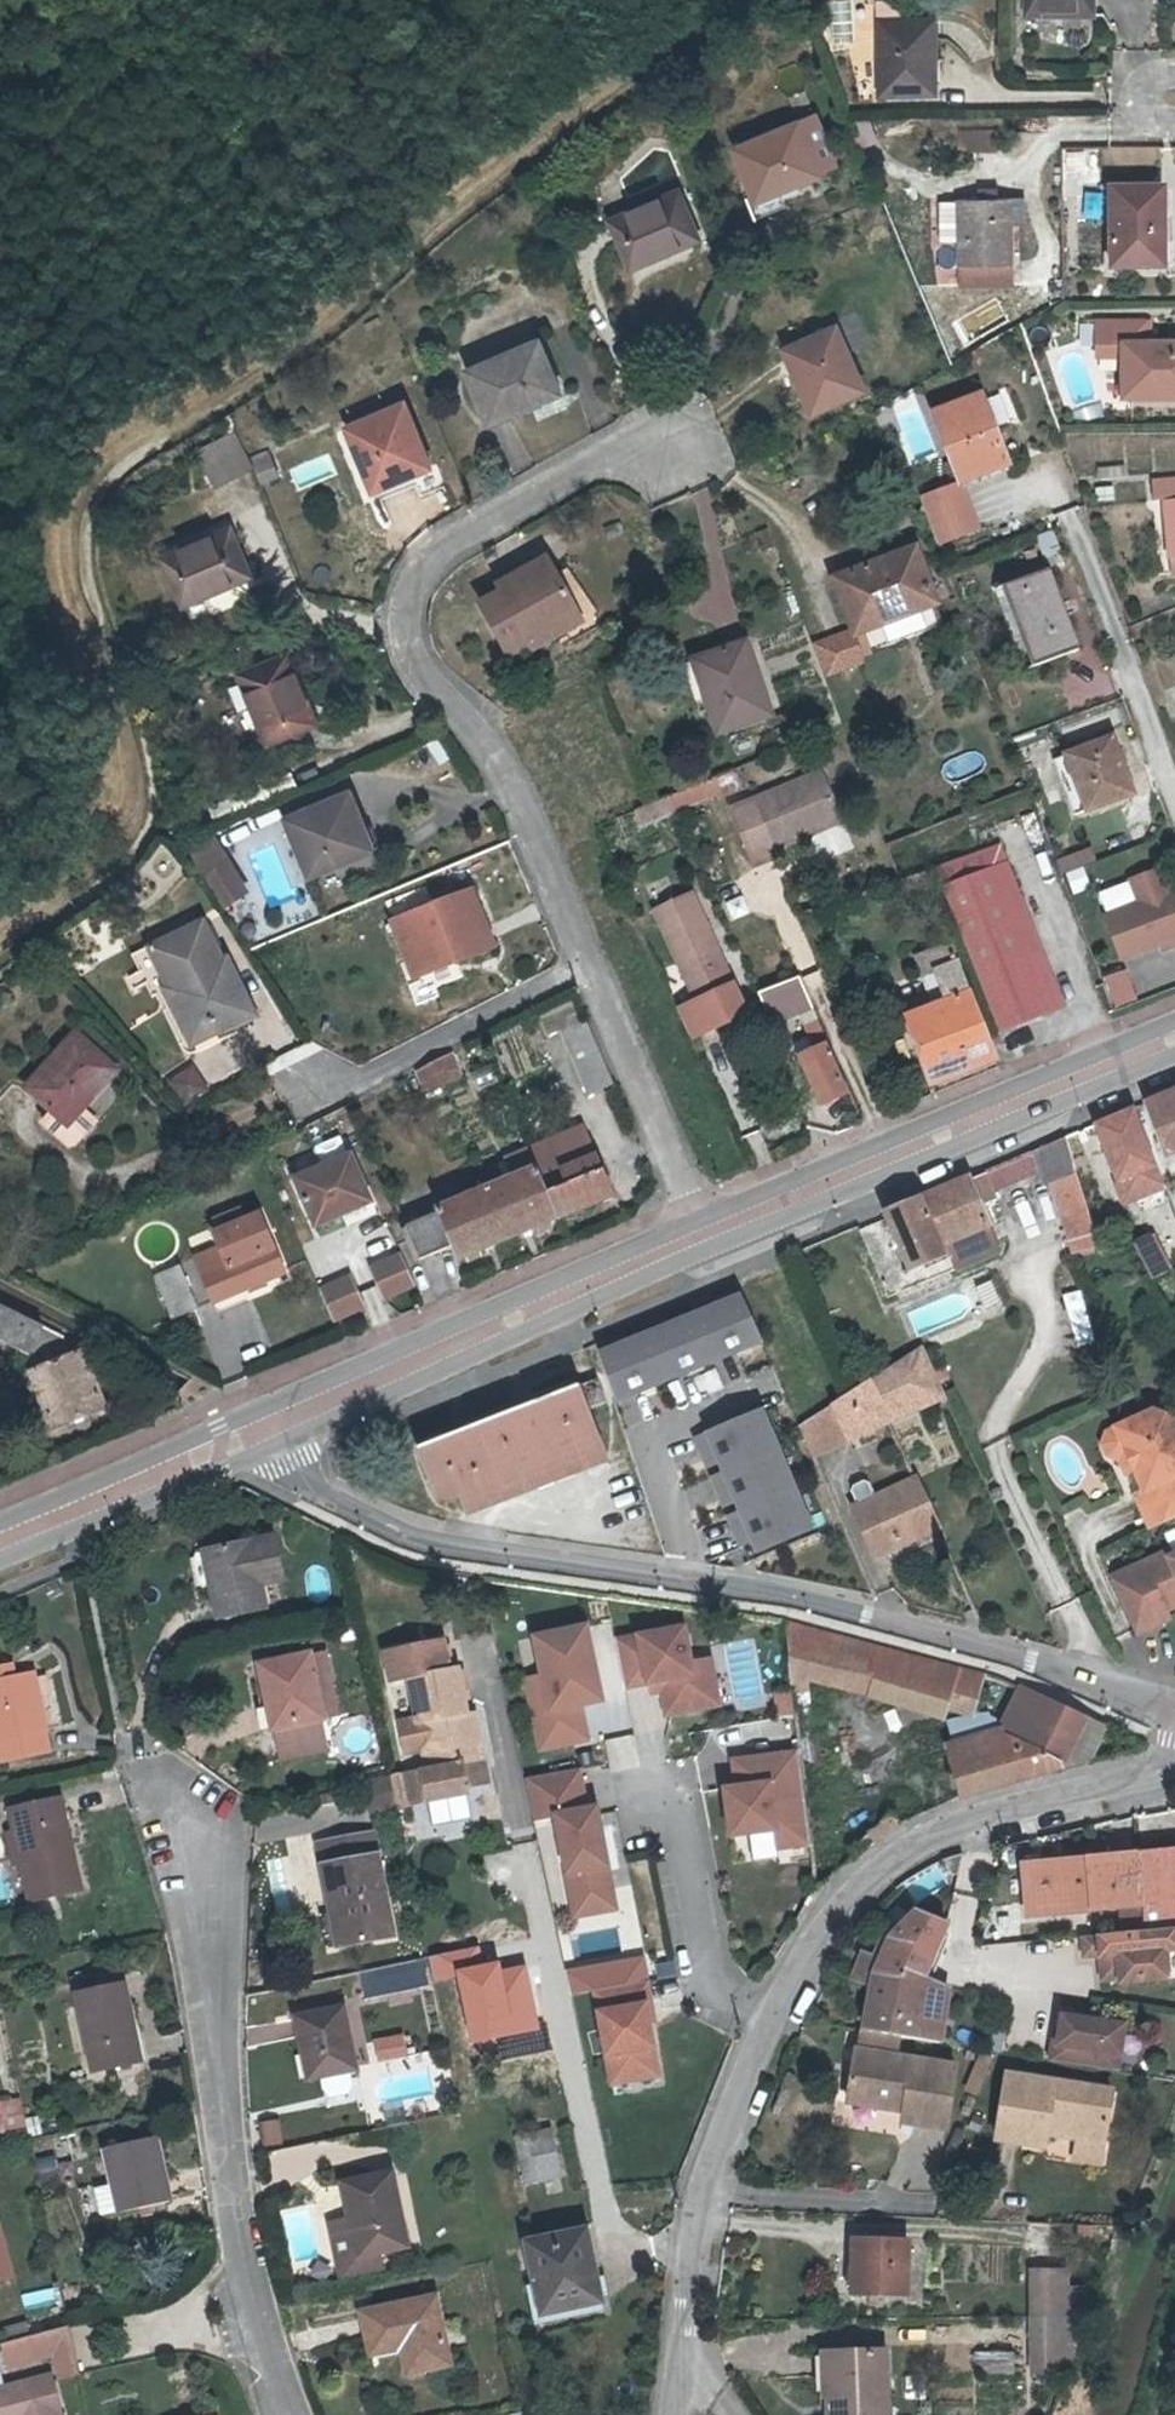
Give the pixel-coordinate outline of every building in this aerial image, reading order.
[(1088,19),(1088,0),(1017,0),(1018,21),(1088,19)] [(874,100),(929,99),(927,25),(872,27),(874,100)] [(807,175),(825,169),(805,119),(723,153),(741,197),(742,200),(784,184),(785,188),(787,188),(809,179),(807,175)] [(960,130),(961,153),(989,152),(988,128),(960,130)] [(1063,179),(1089,178),(1088,149),(1061,150),(1063,179)] [(742,200),(741,197),(734,200),(736,202),(743,222),(776,209),(772,198),(789,191),(787,188),(785,188),(784,184),(742,200)] [(1006,196),(954,196),(954,198),(955,239),(955,284),(1007,284),(1006,196)] [(955,239),(954,198),(935,199),(935,238),(955,239)] [(623,276),(688,247),(668,199),(600,229),(623,276)] [(1149,250),(1158,250),(1158,206),(1106,207),(1106,287),(1150,286),(1149,250)] [(1149,250),(1150,286),(1159,286),(1158,250),(1149,250)] [(950,282),(922,285),(924,307),(952,304),(950,282)] [(827,327),(781,346),(797,387),(793,389),(802,411),(853,391),(827,327)] [(1094,329),(1094,352),(1119,352),(1120,405),(1174,405),(1174,351),(1145,351),(1144,329),(1094,329)] [(527,411),(560,399),(538,344),(503,359),(468,373),(488,421),(525,407),(527,411)] [(1119,362),(1119,352),(1094,352),(1094,362),(1119,362)] [(406,408),(350,430),(366,467),(373,464),(383,488),(431,468),(406,408)] [(962,493),(1006,477),(979,409),(935,425),(962,493)] [(260,481),(277,474),(265,449),(249,456),(260,481)] [(1174,557),(1174,482),(1151,485),(1154,507),(1164,505),(1169,558),(1172,558),(1174,557)] [(962,493),(916,511),(935,558),(980,541),(962,493)] [(174,611),(241,585),(219,536),(153,563),(174,611)] [(545,564),(498,591),(502,599),(481,610),(509,658),(529,647),(533,654),(558,640),(553,632),(576,620),(545,564)] [(862,670),(941,639),(912,564),(833,595),(862,670)] [(1037,666),(1083,648),(1052,570),(1005,588),(1037,666)] [(738,648),(692,664),(710,712),(703,714),(712,739),(765,720),(738,648)] [(260,747),(308,729),(282,659),(233,679),(260,747)] [(1086,811),(1134,794),(1114,738),(1066,754),(1086,811)] [(709,778),(717,798),(739,788),(732,769),(709,778)] [(771,848),(836,822),(818,775),(752,800),(771,848)] [(717,798),(709,778),(672,793),(679,809),(681,813),(717,798)] [(329,869),(367,852),(344,796),(282,823),(303,870),(325,861),(329,869)] [(206,823),(181,839),(224,905),(249,889),(206,823)] [(1004,845),(955,863),(956,865),(938,872),(1005,1030),(1071,1004),(1004,845)] [(1128,912),(1124,900),(1104,907),(1123,959),(1169,943),(1171,949),(1174,947),(1174,898),(1172,890),(1153,896),(1154,901),(1128,912)] [(696,892),(657,909),(699,1001),(682,1007),(696,1036),(734,1020),(720,990),(738,983),(696,892)] [(453,969),(488,957),(467,899),(388,929),(406,982),(436,971),(435,967),(450,961),(453,969)] [(208,1025),(212,1033),(248,1017),(221,962),(217,964),(198,925),(146,950),(165,989),(161,991),(167,1003),(183,1036),(184,1037),(208,1025)] [(961,962),(954,944),(916,957),(924,977),(961,962)] [(165,989),(146,950),(134,955),(153,995),(175,1041),(177,1045),(179,1048),(181,1050),(183,1051),(186,1051),(190,1050),(214,1038),(212,1033),(208,1025),(184,1037),(183,1036),(167,1003),(161,991),(165,989)] [(1001,1060),(961,962),(924,977),(936,1009),(911,1017),(937,1084),(1001,1060)] [(778,1023),(813,1007),(797,974),(763,990),(775,1017),(778,1023)] [(611,1083),(585,1022),(561,1032),(587,1093),(611,1083)] [(825,1040),(828,1038),(821,1024),(808,1029),(815,1043),(798,1052),(822,1103),(849,1092),(825,1040)] [(114,1075),(72,1039),(24,1095),(51,1118),(42,1129),(66,1150),(73,1150),(92,1128),(79,1116),(114,1075)] [(453,1053),(436,1062),(446,1086),(464,1079),(453,1053)] [(430,1065),(420,1070),(430,1093),(446,1086),(436,1062),(430,1065)] [(188,1070),(166,1083),(180,1104),(201,1091),(188,1070)] [(1147,1103),(1167,1154),(1174,1151),(1174,1091),(1147,1103)] [(556,1134),(529,1146),(536,1164),(564,1152),(556,1134)] [(1092,1235),(1066,1137),(887,1212),(911,1269),(945,1255),(941,1244),(989,1225),(982,1205),(996,1199),(993,1191),(1040,1171),(1046,1185),(1053,1183),(1074,1247),(1092,1235)] [(425,1221),(438,1252),(453,1245),(459,1260),(509,1238),(559,1217),(614,1193),(592,1140),(564,1152),(536,1164),(487,1185),(437,1206),(440,1214),(425,1221)] [(536,1164),(529,1146),(507,1156),(514,1173),(536,1164)] [(352,1153),(294,1178),(315,1228),(374,1203),(352,1153)] [(222,1236),(246,1225),(241,1213),(217,1224),(222,1236)] [(246,1225),(222,1236),(216,1239),(223,1254),(201,1264),(219,1302),(288,1271),(263,1218),(246,1225)] [(438,1252),(425,1221),(410,1228),(423,1259),(438,1252)] [(401,1254),(370,1268),(384,1300),(415,1286),(401,1254)] [(176,1320),(201,1309),(182,1267),(157,1279),(176,1320)] [(776,1269),(602,1342),(621,1398),(799,1327),(776,1269)] [(353,1275),(321,1289),(336,1321),(367,1307),(353,1275)] [(990,1278),(968,1286),(979,1315),(1001,1306),(990,1278)] [(1065,1293),(1072,1343),(1087,1342),(1080,1291),(1065,1293)] [(25,1353),(39,1326),(0,1307),(0,1340),(25,1353)] [(926,1346),(891,1368),(876,1379),(895,1423),(929,1408),(926,1403),(948,1393),(926,1346)] [(36,1357),(42,1372),(31,1376),(53,1432),(102,1415),(81,1358),(70,1362),(64,1347),(36,1357)] [(592,1406),(612,1397),(602,1374),(583,1382),(592,1406)] [(834,1406),(850,1443),(895,1423),(876,1379),(847,1398),(834,1406)] [(592,1406),(583,1382),(424,1446),(442,1497),(463,1489),(470,1506),(610,1451),(592,1406)] [(834,1406),(801,1428),(814,1459),(850,1443),(834,1406)] [(765,1556),(820,1534),(771,1409),(702,1436),(713,1462),(727,1457),(734,1475),(724,1479),(731,1497),(742,1493),(750,1513),(735,1519),(743,1541),(757,1536),(765,1556)] [(1138,1470),(1147,1491),(1139,1494),(1155,1528),(1155,1529),(1174,1520),(1174,1417),(1156,1411),(1148,1414),(1109,1433),(1105,1445),(1110,1456),(1122,1460),(1131,1456),(1138,1470)] [(1131,1456),(1122,1460),(1129,1475),(1138,1470),(1131,1456)] [(891,1577),(952,1550),(931,1503),(870,1530),(891,1577)] [(277,1544),(207,1559),(214,1595),(219,1623),(268,1613),(263,1588),(259,1572),(281,1568),(277,1544)] [(1114,1579),(1139,1635),(1172,1621),(1168,1612),(1174,1609),(1174,1559),(1174,1560),(1172,1554),(1114,1579)] [(214,1595),(207,1559),(196,1562),(202,1597),(214,1595)] [(259,1572),(263,1588),(285,1583),(281,1568),(259,1572)] [(961,1796),(1029,1775),(1062,1766),(1091,1759),(1093,1759),(1108,1727),(1083,1716),(1002,1679),(985,1675),(959,1668),(866,1645),(785,1626),(793,1689),(863,1685),(943,1717),(953,1743),(961,1796)] [(689,1628),(620,1641),(629,1690),(652,1686),(654,1696),(664,1694),(668,1718),(723,1707),(714,1661),(696,1665),(689,1628)] [(590,1629),(538,1640),(546,1678),(528,1681),(542,1751),(591,1741),(584,1708),(606,1704),(590,1629)] [(387,1651),(393,1681),(411,1678),(419,1719),(402,1723),(407,1753),(425,1749),(430,1770),(422,1772),(429,1805),(469,1796),(467,1787),(493,1782),(488,1760),(476,1762),(468,1717),(459,1669),(450,1670),(445,1640),(387,1651)] [(260,1664),(275,1735),(325,1725),(326,1725),(324,1718),(317,1681),(329,1679),(324,1651),(260,1664)] [(32,1678),(0,1685),(0,1748),(4,1768),(49,1759),(32,1678)] [(792,1692),(776,1694),(780,1719),(795,1717),(792,1692)] [(476,1762),(488,1760),(480,1715),(468,1717),(476,1762)] [(325,1725),(275,1735),(281,1766),(332,1755),(325,1725)] [(634,1733),(605,1739),(612,1772),(641,1765),(634,1733)] [(799,1754),(735,1761),(738,1790),(728,1791),(734,1841),(779,1835),(781,1851),(810,1847),(799,1754)] [(429,1805),(422,1772),(406,1775),(412,1810),(429,1805)] [(537,1820),(590,1811),(583,1772),(530,1781),(537,1820)] [(370,1812),(393,1808),(387,1780),(364,1785),(370,1812)] [(82,1898),(62,1803),(12,1813),(31,1907),(82,1898)] [(620,1914),(602,1810),(558,1818),(576,1922),(620,1914)] [(17,1838),(7,1840),(14,1873),(23,1870),(17,1838)] [(326,1873),(379,1862),(374,1840),(322,1850),(326,1873)] [(1140,1905),(1174,1902),(1174,1850),(1135,1854),(1140,1905)] [(1140,1905),(1135,1854),(1087,1858),(1093,1909),(1140,1905)] [(1093,1909),(1087,1858),(1020,1864),(1024,1914),(1093,1909)] [(394,1940),(379,1862),(326,1873),(343,1952),(394,1940)] [(881,1959),(876,1971),(921,1979),(941,1931),(945,1921),(915,1909),(889,1935),(880,1959),(881,1959)] [(1096,1932),(1079,1933),(1080,1953),(1096,1952),(1098,1977),(1116,1975),(1116,1979),(1164,1976),(1161,1947),(1174,1946),(1172,1926),(1143,1928),(1096,1932)] [(947,1934),(941,1931),(921,1979),(921,1982),(927,1984),(947,1934)] [(872,1986),(859,2028),(910,2037),(921,1982),(921,1979),(876,1971),(881,1959),(880,1959),(861,1951),(851,1977),(872,1986)] [(485,1973),(480,1952),(433,1962),(437,1983),(463,1978),(477,2046),(508,2039),(504,2021),(536,2014),(527,1973),(503,1978),(486,1982),(484,1973),(485,1973)] [(597,1997),(650,1987),(647,1968),(570,1982),(574,2001),(597,1997)] [(486,1982),(503,1978),(501,1969),(484,1973),(486,1982)] [(387,1991),(388,1999),(432,1989),(428,1972),(376,1984),(378,1993),(387,1991)] [(927,1984),(921,1982),(910,2037),(938,2041),(947,1989),(927,1984)] [(370,2003),(388,1999),(387,1991),(378,1993),(376,1984),(366,1986),(370,2003)] [(650,1987),(597,1997),(612,2078),(659,2069),(649,2011),(654,2010),(650,1987)] [(147,2067),(131,1990),(82,2000),(99,2078),(147,2067)] [(504,2021),(508,2039),(540,2032),(536,2014),(504,2021)] [(1054,2042),(1052,2058),(1119,2067),(1124,2023),(1063,2014),(1059,2042),(1054,2042)] [(346,2015),(297,2025),(309,2088),(324,2084),(327,2096),(334,2103),(350,2100),(353,2090),(350,2078),(358,2076),(346,2015)] [(857,2051),(898,2058),(902,2035),(859,2028),(857,2051)] [(407,2060),(403,2042),(377,2048),(381,2066),(407,2060)] [(898,2058),(857,2051),(849,2102),(906,2111),(905,2121),(946,2128),(955,2067),(898,2058)] [(659,2069),(612,2078),(614,2090),(662,2082),(659,2069)] [(1079,2138),(1105,2142),(1113,2090),(1008,2074),(999,2139),(1047,2147),(1049,2133),(1079,2138)] [(1,2106),(8,2133),(29,2128),(23,2100),(1,2106)] [(259,2121),(261,2144),(280,2142),(277,2119),(259,2121)] [(563,2184),(555,2133),(519,2139),(529,2188),(563,2184)] [(1105,2142),(1079,2138),(1074,2161),(1102,2166),(1105,2142)] [(160,2143),(109,2154),(117,2187),(122,2214),(123,2215),(174,2204),(160,2143)] [(398,2179),(344,2191),(352,2227),(333,2231),(346,2286),(388,2277),(384,2261),(413,2254),(398,2179)] [(104,2217),(122,2214),(117,2187),(98,2191),(104,2217)] [(0,2228),(0,2282),(15,2277),(2,2228),(0,2228)] [(600,2296),(590,2237),(546,2246),(557,2305),(600,2296)] [(873,2260),(873,2288),(907,2287),(909,2244),(864,2243),(863,2259),(873,2260)] [(862,2288),(873,2288),(873,2260),(863,2259),(862,2288)] [(1076,2365),(1073,2266),(1027,2267),(1029,2366),(1076,2365)] [(366,2315),(374,2359),(405,2353),(412,2380),(453,2371),(438,2300),(366,2315)] [(70,2327),(4,2345),(9,2368),(55,2356),(62,2383),(81,2379),(70,2327)] [(1015,2372),(1013,2348),(975,2351),(977,2374),(1015,2372)] [(891,2350),(831,2351),(832,2414),(890,2414),(891,2350)] [(7,2370),(0,2371),(0,2414),(67,2414),(57,2376),(11,2387),(7,2370)]
